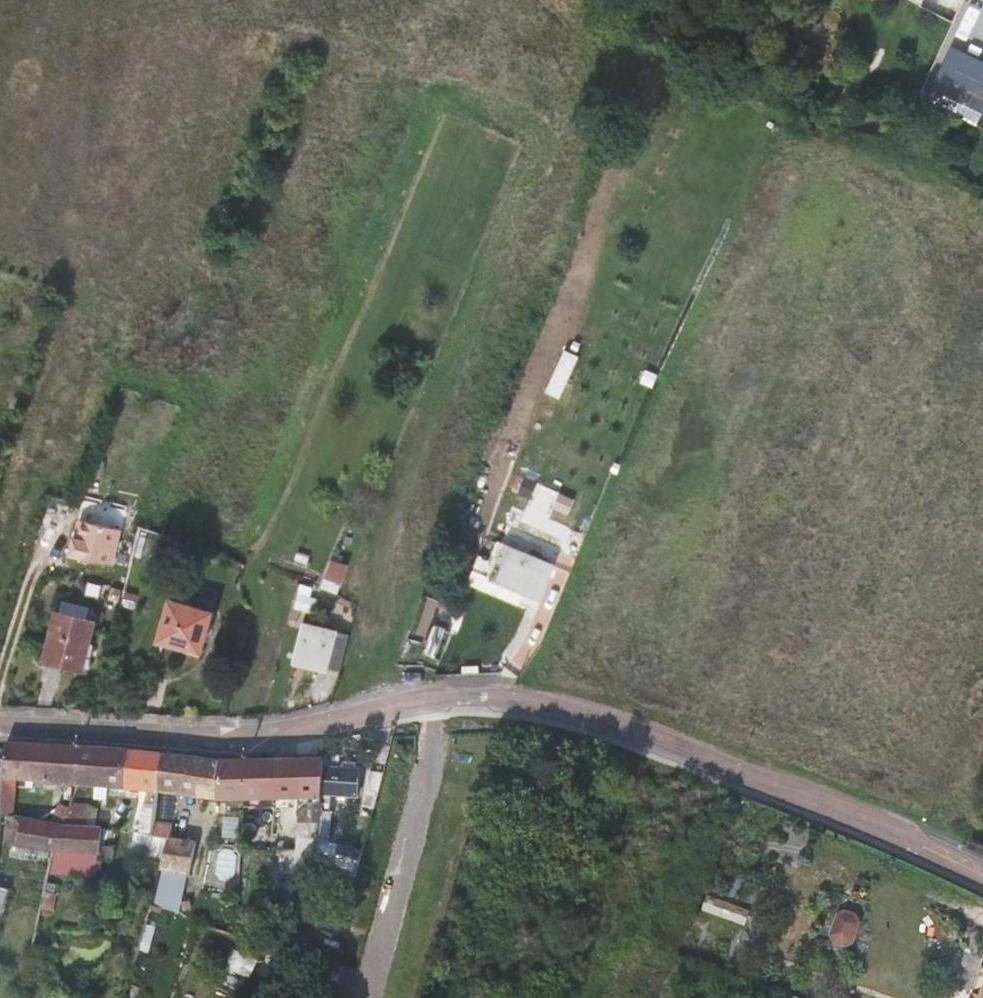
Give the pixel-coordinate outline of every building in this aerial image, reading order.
[(965,0),(924,0),(922,5),(957,20),(965,0)] [(982,122),(982,58),(948,41),(922,93),(982,123),(982,122)] [(110,566),(118,531),(78,521),(74,538),(71,537),(67,556),(110,566)] [(552,564),(505,545),(491,579),(538,597),(552,564)] [(322,587),(335,593),(346,565),(332,560),(322,587)] [(208,614),(171,604),(162,640),(199,649),(208,614)] [(45,660),(80,669),(92,624),(56,615),(45,660)] [(293,660),(294,661),(304,624),(302,623),(293,660)] [(304,624),(294,661),(339,672),(348,635),(304,624)] [(4,781),(15,782),(79,787),(82,746),(7,743),(7,750),(4,781)] [(136,801),(129,833),(136,834),(152,837),(153,824),(157,793),(162,755),(147,754),(85,746),(82,746),(79,787),(96,788),(95,801),(107,802),(108,797),(136,801)] [(157,793),(179,797),(215,803),(239,803),(237,761),(210,761),(162,755),(157,793)] [(313,863),(314,851),(320,795),(323,769),(324,760),(237,761),(239,803),(242,802),(296,801),(295,852),(280,851),(278,871),(311,876),(313,863)] [(357,771),(323,769),(320,795),(335,796),(345,797),(355,797),(357,771)] [(383,773),(369,770),(363,806),(374,808),(383,773)] [(1,815),(6,816),(12,817),(15,782),(4,781),(1,815)] [(60,824),(68,808),(60,804),(50,822),(60,824)] [(60,824),(84,827),(87,808),(70,805),(68,808),(60,824)] [(50,822),(12,817),(6,816),(4,846),(51,852),(60,824),(50,822)] [(51,852),(78,856),(99,857),(101,829),(84,827),(60,824),(51,852)] [(153,824),(152,837),(167,839),(165,852),(163,858),(162,865),(160,871),(188,876),(196,841),(171,838),(173,826),(153,824)] [(152,837),(136,834),(131,852),(163,858),(165,852),(167,839),(152,837)] [(346,858),(314,851),(313,863),(343,870),(346,858)] [(843,907),(830,938),(852,947),(865,916),(843,907)] [(974,997),(982,997),(982,973),(974,997)]
